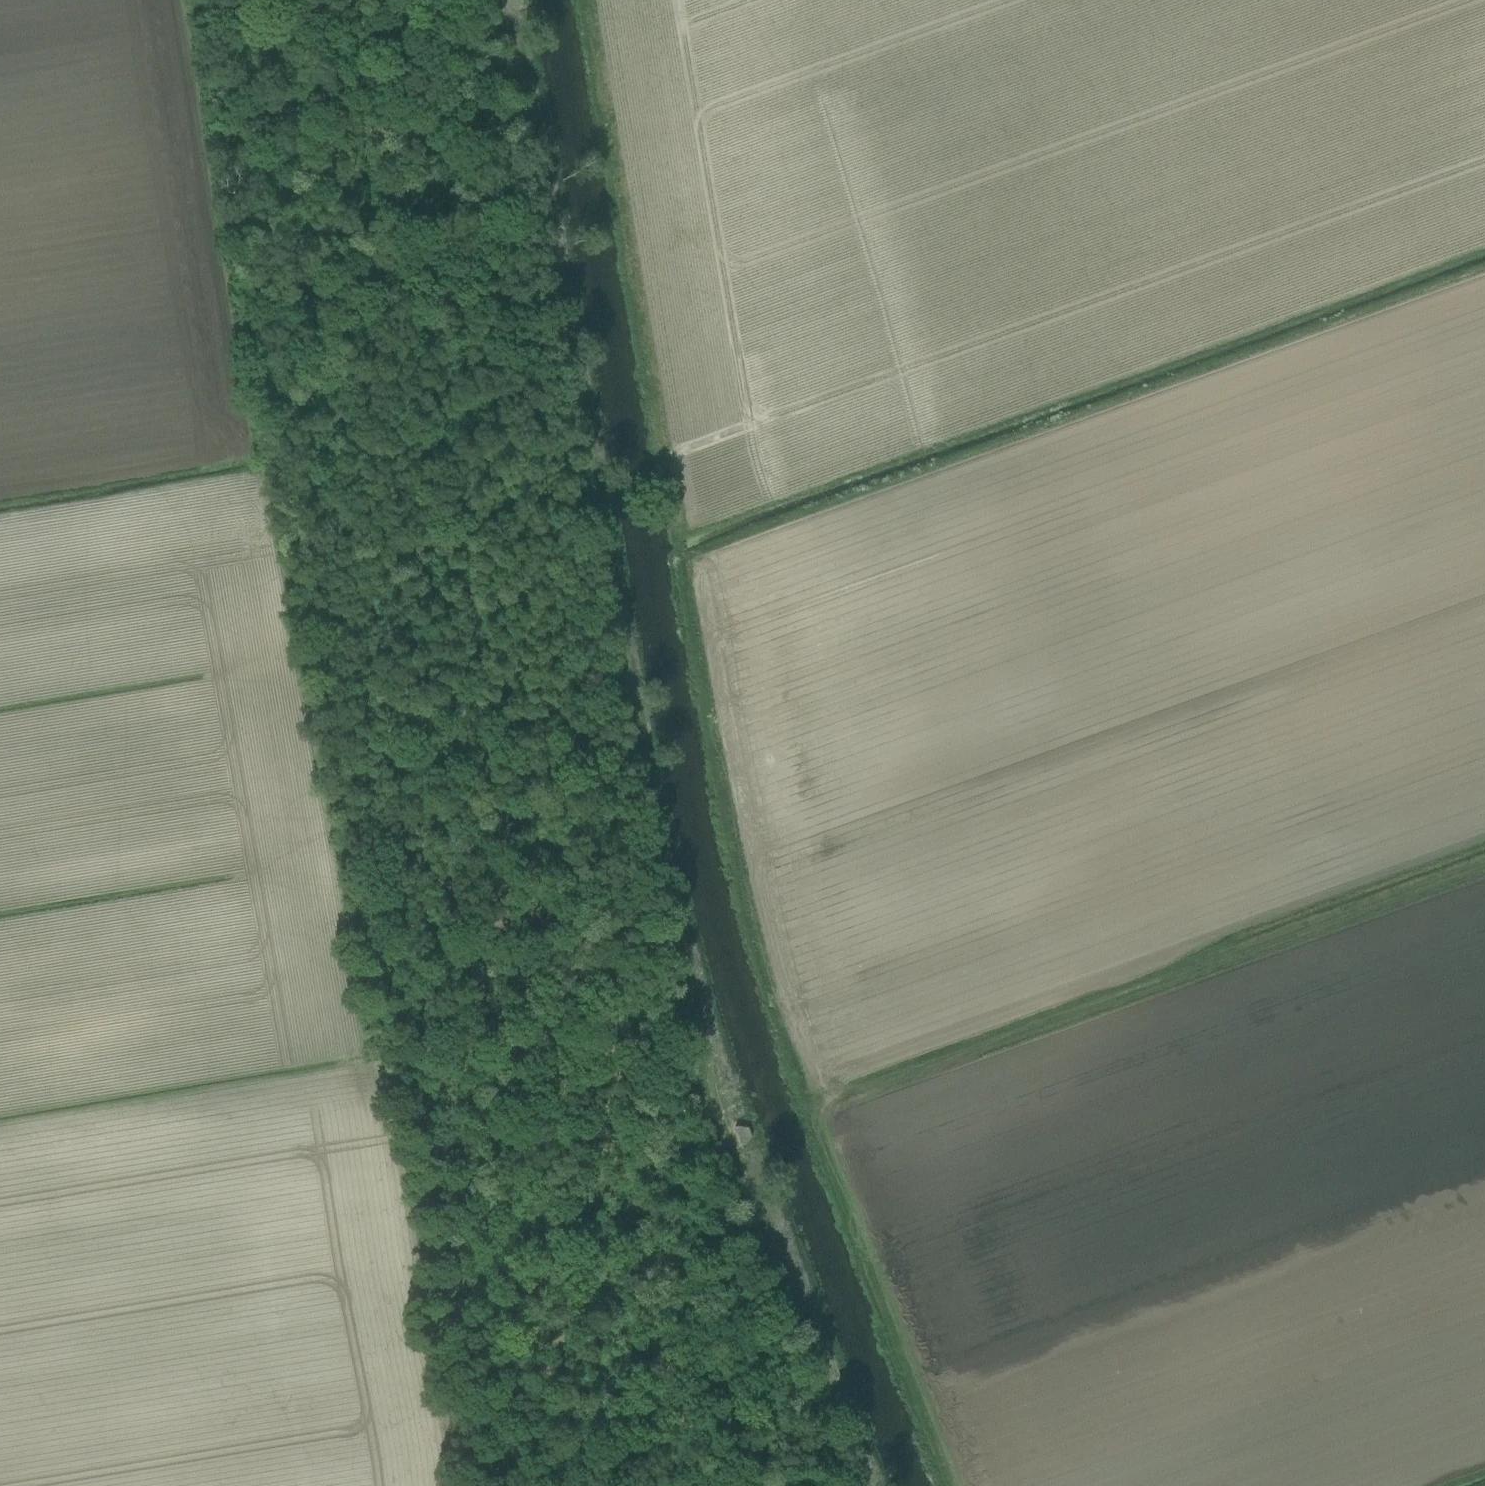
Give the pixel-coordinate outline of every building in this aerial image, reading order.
[(513,10),(516,9),(525,1),(524,0),(511,0),(513,10)] [(740,1125),(736,1127),(743,1147),(747,1146),(754,1137),(750,1127),(740,1125)]
